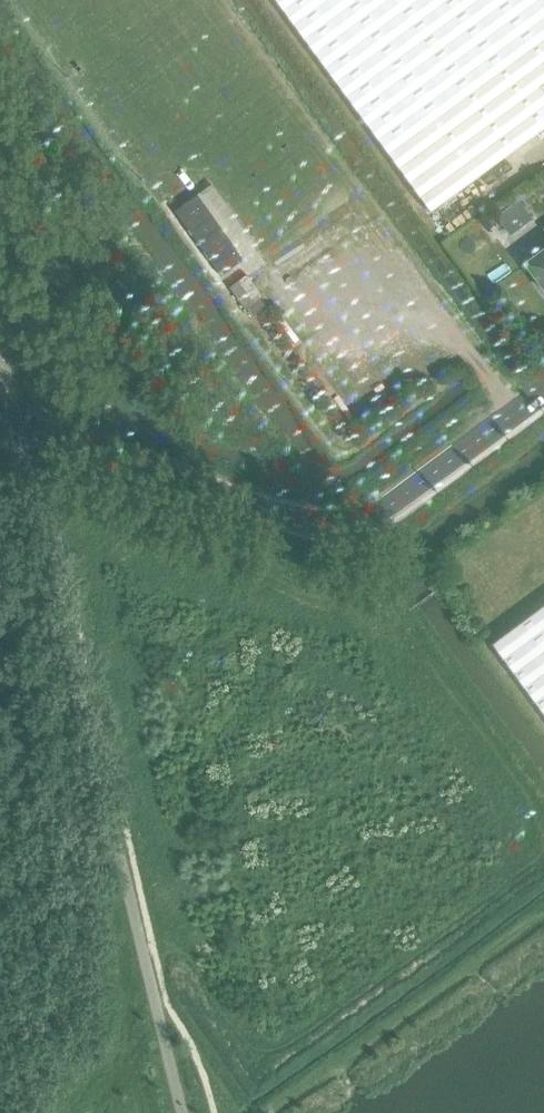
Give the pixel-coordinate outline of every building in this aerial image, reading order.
[(389,157),(543,43),(543,0),(274,0),(389,157)] [(389,157),(431,214),(543,130),(543,43),(389,157)] [(241,263),(233,253),(250,240),(211,187),(175,213),(221,277),(241,263)] [(519,200),(495,217),(510,237),(533,220),(519,200)] [(526,266),(543,290),(543,252),(526,266)] [(229,289),(245,311),(247,310),(259,301),(260,300),(262,299),(247,277),(229,289)] [(259,301),(247,310),(253,318),(266,308),(260,300),(259,301)] [(492,646),(543,716),(543,607),(492,646)]
